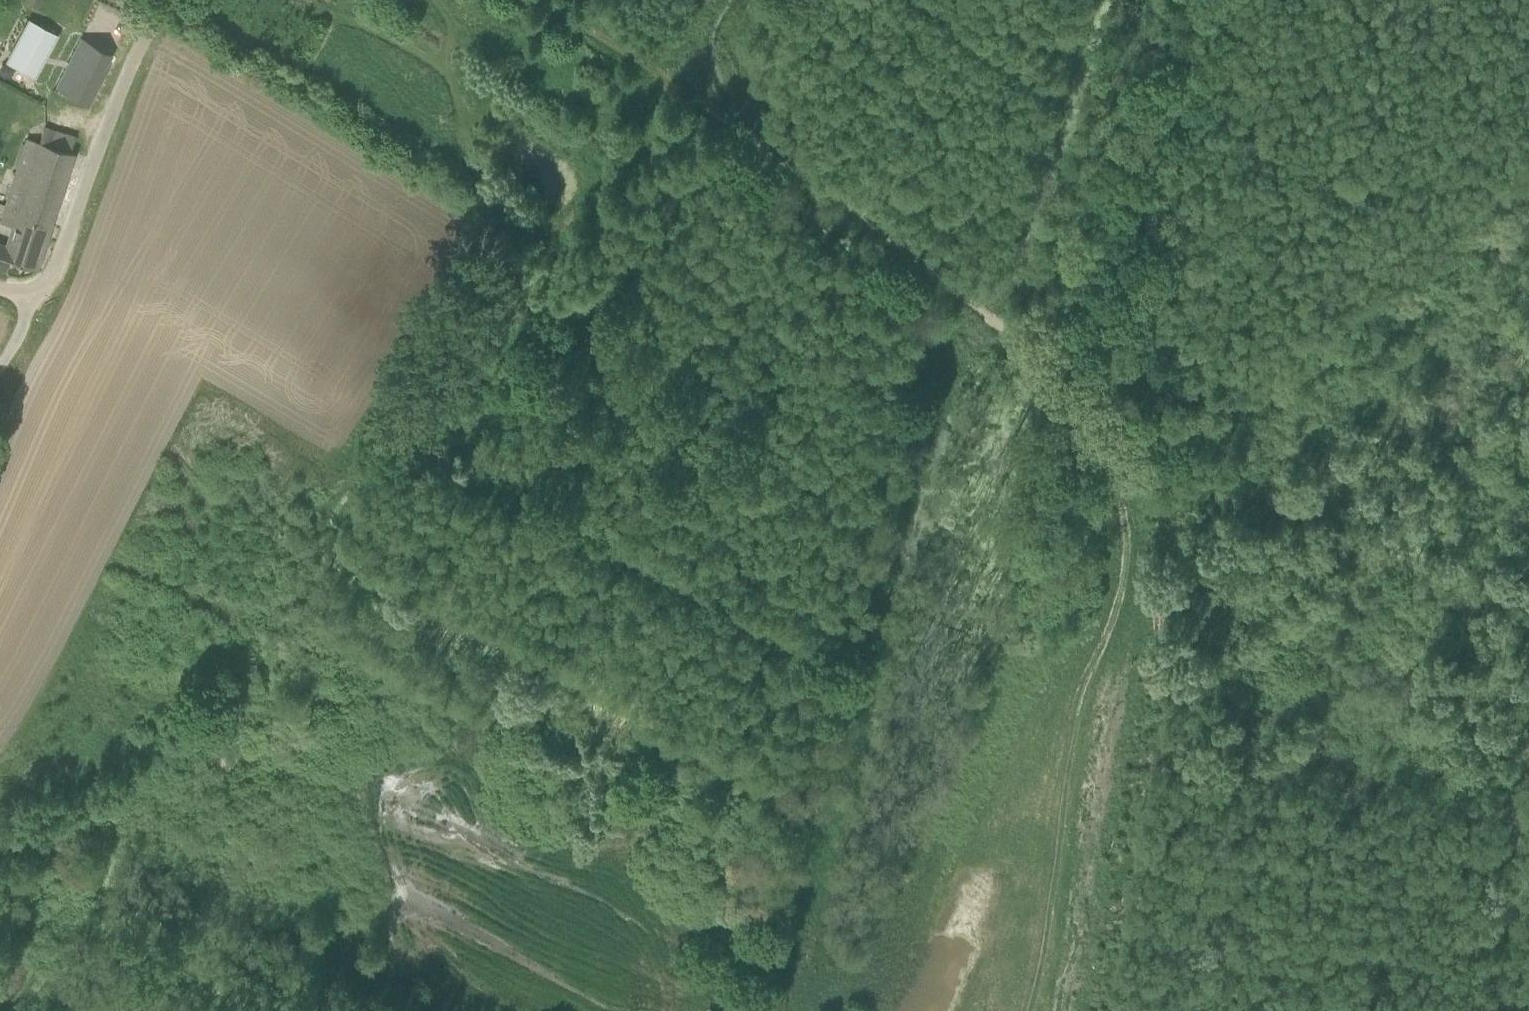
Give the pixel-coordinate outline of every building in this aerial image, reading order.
[(59,34),(30,19),(12,53),(25,61),(21,69),(36,78),(59,34)] [(105,67),(112,54),(83,38),(58,88),(89,105),(108,69),(105,67)] [(52,223),(75,153),(28,138),(1,222),(13,226),(7,245),(0,243),(0,266),(1,266),(4,258),(38,269),(52,223)]
